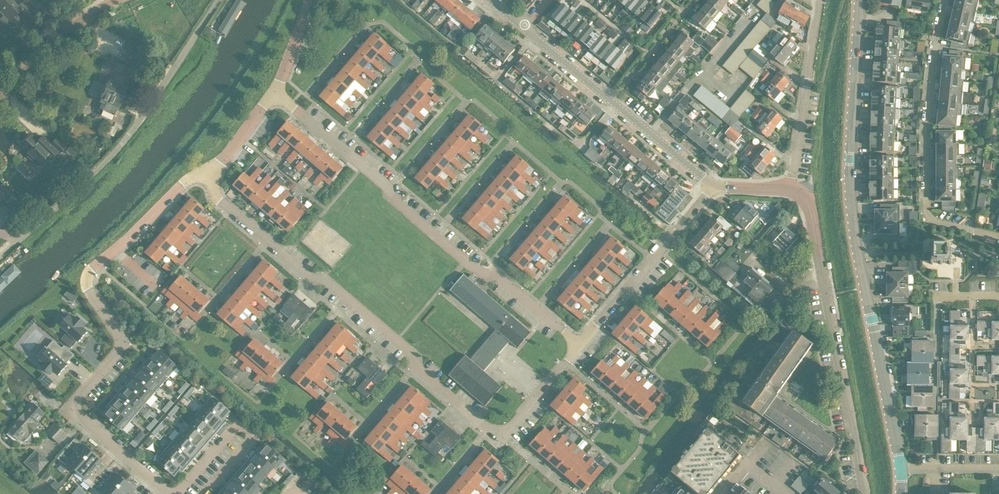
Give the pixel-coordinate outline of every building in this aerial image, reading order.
[(4,16),(0,19),(0,28),(6,34),(24,16),(28,20),(41,7),(35,0),(24,0),(18,6),(13,0),(0,0),(0,12),(4,16)] [(463,4),(458,0),(451,0),(445,8),(453,15),(463,4)] [(573,5),(576,8),(581,2),(578,0),(573,5)] [(642,0),(631,0),(626,7),(622,11),(628,16),(642,0)] [(647,0),(642,0),(632,12),(639,17),(650,3),(646,1),(647,0)] [(659,11),(667,1),(665,0),(663,0),(659,5),(656,9),(645,23),(645,22),(641,27),(648,32),(662,14),(659,11)] [(728,2),(726,0),(711,0),(709,2),(721,11),(728,2)] [(770,0),(761,0),(757,5),(762,9),(770,0)] [(767,13),(775,4),(771,0),(770,0),(762,9),(767,14),(767,13)] [(900,7),(927,12),(928,8),(931,6),(929,3),(930,0),(902,0),(900,7)] [(979,0),(977,0),(954,0),(954,1),(956,1),(955,6),(976,11),(979,0)] [(417,1),(412,7),(414,9),(417,11),(422,5),(419,3),(417,1)] [(713,20),(721,11),(709,2),(702,11),(713,20)] [(792,21),(799,9),(786,2),(779,14),(792,21)] [(639,17),(645,22),(645,23),(656,9),(650,3),(639,17)] [(462,22),(471,11),(463,4),(453,15),(462,22)] [(557,26),(570,9),(564,4),(550,20),(557,26)] [(974,23),(976,11),(955,6),(954,11),(952,11),(950,17),(974,23)] [(586,16),(591,10),(588,8),(583,14),(586,16)] [(563,31),(577,14),(570,9),(557,26),(563,31)] [(799,9),(792,21),(804,28),(811,15),(799,9)] [(439,10),(434,16),(436,18),(439,20),(443,14),(441,12),(439,10)] [(471,11),(462,22),(471,30),(480,19),(471,11)] [(695,20),(693,22),(697,25),(698,23),(706,30),(713,20),(702,11),(694,20),(695,20)] [(617,17),(611,12),(607,16),(614,22),(617,17)] [(762,19),(761,20),(771,28),(772,28),(777,21),(767,13),(767,14),(762,19)] [(569,36),(583,20),(577,14),(563,31),(569,36)] [(434,16),(430,21),(432,23),(434,25),(439,20),(436,18),(434,16)] [(950,17),(949,23),(951,24),(950,29),(967,33),(967,32),(970,22),(950,17)] [(576,41),(589,25),(583,20),(569,36),(576,41)] [(758,25),(767,33),(771,28),(761,20),(758,25)] [(905,23),(897,22),(890,21),(889,28),(887,28),(887,27),(878,27),(877,34),(879,35),(879,38),(899,40),(900,29),(904,30),(905,23)] [(456,25),(452,30),(454,32),(456,34),(461,29),(458,27),(456,25)] [(475,38),(485,46),(495,33),(486,25),(475,38)] [(582,47),(595,30),(589,25),(576,41),(582,47)] [(764,37),(767,33),(758,25),(754,29),(764,37)] [(611,37),(616,31),(613,28),(608,34),(611,37)] [(760,42),(764,37),(754,29),(750,34),(760,42)] [(967,50),(971,34),(949,29),(948,33),(946,33),(945,40),(952,41),(950,48),(967,50)] [(452,30),(447,36),(449,37),(452,40),(456,34),(454,32),(452,30)] [(588,52),(602,35),(595,30),(582,47),(588,52)] [(684,33),(676,42),(687,52),(692,55),(693,54),(695,51),(691,48),(695,42),(692,40),(688,36),(689,35),(685,32),(684,33)] [(495,54),(505,41),(495,33),(485,46),(495,54)] [(697,33),(692,40),(695,42),(700,46),(701,44),(711,52),(715,48),(705,40),(697,33)] [(392,48),(386,43),(375,34),(367,43),(378,53),(389,62),(393,58),(388,54),(392,48)] [(756,47),(760,42),(750,34),(746,38),(756,47)] [(595,57),(608,41),(602,35),(588,52),(595,57)] [(705,40),(715,48),(719,43),(709,35),(705,40)] [(777,45),(790,55),(798,46),(785,35),(777,45)] [(752,51),(756,47),(746,38),(742,43),(752,51)] [(899,51),(899,40),(879,38),(878,42),(877,42),(876,49),(899,51)] [(624,48),(629,42),(626,39),(621,45),(624,48)] [(505,41),(495,54),(505,62),(515,50),(505,41)] [(601,62),(615,46),(608,41),(595,57),(601,62)] [(676,42),(668,51),(680,61),(684,56),(690,58),(692,55),(687,52),(676,42)] [(918,42),(917,52),(923,53),(925,44),(925,42),(918,42)] [(378,53),(367,43),(359,52),(371,62),(370,62),(381,72),(385,67),(374,58),(378,53)] [(749,56),(752,51),(742,43),(739,47),(749,56)] [(764,57),(768,52),(759,45),(755,50),(764,57)] [(783,64),(790,55),(777,45),(770,54),(783,64)] [(607,68),(621,51),(615,46),(601,62),(607,68)] [(739,47),(735,52),(745,60),(747,57),(749,56),(739,47)] [(898,62),(899,51),(876,49),(876,56),(877,56),(877,60),(898,62)] [(474,62),(478,58),(469,50),(465,55),(474,62)] [(754,50),(748,57),(762,68),(767,61),(754,50)] [(943,68),(965,70),(966,58),(962,58),(963,52),(950,50),(949,57),(942,56),(941,63),(943,63),(943,68)] [(616,70),(627,56),(621,51),(607,68),(610,65),(616,70)] [(684,64),(680,61),(668,51),(660,61),(677,74),(675,75),(680,80),(683,76),(678,72),(684,64)] [(139,78),(148,58),(133,52),(128,64),(131,65),(128,73),(139,78)] [(366,67),(370,62),(371,62),(359,52),(352,61),(363,71),(374,80),(377,76),(366,67)] [(735,52),(731,56),(741,65),(745,60),(735,52)] [(516,67),(525,74),(534,63),(525,56),(516,67)] [(731,56),(727,61),(737,69),(739,66),(741,65),(731,56)] [(745,71),(753,61),(747,57),(745,60),(741,65),(739,66),(745,71)] [(481,68),(485,63),(478,58),(474,62),(481,68)] [(897,72),(898,62),(877,60),(877,64),(875,64),(875,71),(901,73),(901,72),(897,72)] [(359,76),(363,71),(352,61),(344,70),(356,80),(355,80),(361,85),(366,89),(370,85),(359,76)] [(669,83),(675,75),(677,74),(660,61),(653,70),(669,83)] [(732,74),(737,69),(727,61),(723,66),(732,74)] [(749,75),(757,65),(753,61),(745,71),(749,75)] [(485,63),(481,68),(490,76),(494,71),(485,63)] [(534,81),(543,71),(534,63),(525,74),(534,81)] [(757,65),(749,75),(754,79),(762,69),(757,65)] [(965,71),(965,70),(943,68),(942,73),(940,73),(940,79),(964,82),(964,81),(960,81),(961,70),(965,71)] [(344,70),(337,79),(353,93),(356,90),(361,85),(355,80),(356,80),(344,70)] [(653,70),(645,79),(657,89),(657,88),(662,91),(663,90),(669,83),(653,70)] [(765,70),(762,75),(768,80),(772,75),(765,70)] [(552,78),(547,74),(543,71),(534,81),(543,89),(552,78)] [(900,84),(901,73),(875,71),(874,78),(876,78),(875,82),(900,84)] [(771,83),(782,92),(790,82),(779,73),(771,82),(771,83)] [(426,93),(434,84),(423,74),(415,84),(426,93)] [(771,83),(771,82),(768,80),(762,75),(758,79),(767,87),(763,92),(774,101),(782,92),(771,83)] [(514,91),(518,86),(507,78),(503,82),(514,91)] [(551,96),(552,96),(561,85),(552,78),(543,89),(539,93),(548,100),(551,96)] [(337,79),(329,88),(340,98),(346,102),(349,99),(353,94),(353,93),(337,79)] [(657,88),(657,89),(645,79),(638,88),(639,89),(635,93),(643,101),(647,96),(649,98),(654,91),(660,93),(662,91),(657,88)] [(963,93),(964,82),(940,79),(939,86),(941,86),(941,91),(963,93)] [(116,115),(119,107),(127,89),(109,81),(100,102),(106,104),(104,111),(116,115)] [(426,93),(415,84),(407,93),(424,107),(424,108),(429,112),(433,108),(427,104),(432,99),(431,99),(432,98),(426,93)] [(560,103),(569,93),(561,85),(552,96),(560,103)] [(700,99),(707,90),(702,85),(694,95),(700,99)] [(518,86),(514,91),(519,95),(522,90),(518,86)] [(903,88),(900,88),(875,86),(875,91),(873,91),(873,98),(899,99),(899,98),(902,98),(903,88)] [(346,102),(340,98),(329,88),(321,97),(333,107),(343,116),(347,112),(341,107),(345,103),(346,102)] [(353,93),(353,94),(358,98),(362,94),(356,90),(353,93)] [(704,103),(712,93),(707,90),(700,99),(704,103)] [(742,95),(752,104),(756,98),(746,90),(742,95)] [(962,104),(963,93),(941,91),(940,96),(938,96),(938,102),(962,104)] [(424,108),(424,107),(407,93),(399,102),(411,111),(410,111),(415,116),(422,121),(425,117),(420,113),(424,108)] [(569,111),(578,100),(569,93),(560,103),(556,108),(565,115),(569,111)] [(709,107),(716,97),(712,93),(704,103),(709,107)] [(431,99),(432,99),(437,103),(440,99),(435,94),(432,98),(431,99)] [(748,108),(752,104),(742,95),(738,99),(748,108)] [(530,104),(533,100),(528,96),(524,100),(530,104)] [(713,111),(721,101),(716,97),(709,107),(713,111)] [(899,109),(899,99),(873,98),(873,105),(874,105),(874,108),(899,109)] [(346,102),(345,103),(351,107),(354,103),(349,99),(346,102)] [(744,112),(748,108),(738,99),(734,104),(744,112)] [(533,100),(530,104),(535,109),(539,105),(533,100)] [(578,118),(587,107),(578,100),(569,111),(578,118)] [(718,115),(726,105),(721,101),(713,111),(718,115)] [(399,102),(392,111),(403,120),(414,130),(417,126),(411,120),(415,116),(410,111),(411,111),(399,102)] [(962,105),(962,104),(938,102),(937,108),(939,108),(938,113),(957,115),(961,116),(962,105)] [(688,117),(682,112),(686,108),(681,103),(677,108),(678,109),(670,120),(679,127),(688,117)] [(740,118),(744,112),(734,104),(730,109),(730,110),(740,118)] [(730,109),(726,105),(718,115),(723,119),(727,114),(730,110),(730,109)] [(587,107),(578,118),(587,126),(596,115),(587,107)] [(768,115),(765,112),(759,107),(755,111),(776,129),(784,119),(773,110),(768,115)] [(899,110),(899,109),(874,108),(874,112),(872,112),(872,119),(894,120),(895,110),(899,110)] [(547,119),(551,115),(545,110),(542,114),(547,119)] [(736,122),(740,118),(730,110),(727,114),(736,122)] [(414,130),(403,120),(392,111),(384,120),(395,129),(406,139),(414,130)] [(768,138),(776,129),(755,111),(751,116),(761,124),(757,129),(768,138)] [(348,113),(345,117),(350,121),(354,117),(348,113)] [(956,127),(957,115),(938,113),(938,118),(936,118),(935,125),(939,125),(938,132),(938,133),(946,133),(947,126),(956,127)] [(732,127),(736,122),(727,114),(723,119),(732,127)] [(488,140),(477,130),(481,125),(470,115),(462,124),(473,134),(484,144),(488,140)] [(551,115),(547,119),(553,123),(556,120),(551,115)] [(697,124),(696,124),(688,117),(679,127),(688,135),(697,124)] [(894,131),(894,120),(872,119),(872,126),(873,126),(873,130),(898,131),(894,131)] [(395,129),(384,120),(376,129),(387,138),(394,144),(399,148),(402,144),(391,134),(395,129)] [(706,132),(705,131),(709,127),(700,120),(696,124),(697,124),(688,135),(697,142),(706,132)] [(279,133),(269,145),(273,148),(278,143),(283,146),(288,141),(297,130),(288,122),(280,132),(279,133)] [(473,134),(462,124),(454,133),(472,148),(471,148),(477,153),(480,149),(469,139),(473,134)] [(563,132),(567,128),(563,124),(559,129),(563,132)] [(604,125),(593,138),(597,141),(601,137),(609,144),(618,133),(609,126),(608,128),(604,125)] [(956,127),(947,126),(946,133),(938,133),(938,132),(935,132),(935,139),(937,139),(937,144),(955,144),(955,127),(956,127)] [(731,138),(736,131),(732,127),(726,134),(731,138)] [(567,128),(563,132),(574,141),(578,137),(567,128)] [(368,138),(380,147),(391,157),(394,153),(390,149),(394,144),(387,138),(376,129),(368,138)] [(297,149),(306,138),(297,130),(288,141),(283,146),(278,152),(282,156),(292,144),(297,149)] [(898,142),(898,131),(873,130),(873,134),(872,134),(871,141),(898,142)] [(736,131),(731,138),(736,142),(741,135),(736,131)] [(706,150),(715,139),(706,132),(697,142),(706,150)] [(467,153),(471,148),(472,148),(454,133),(447,142),(458,152),(469,162),(473,158),(467,153)] [(618,151),(627,140),(618,133),(609,144),(618,151)] [(40,143),(38,142),(31,135),(17,150),(18,150),(20,148),(38,166),(46,158),(50,161),(58,153),(59,154),(65,148),(55,139),(51,144),(43,137),(42,137),(45,140),(41,144),(40,143)] [(301,152),(306,157),(316,145),(306,138),(297,149),(287,160),(291,163),(301,152)] [(715,157),(724,147),(715,139),(706,150),(715,157)] [(627,159),(636,148),(627,140),(618,151),(627,159)] [(897,153),(898,142),(871,141),(871,148),(872,148),(872,152),(897,153)] [(458,152),(447,142),(439,151),(451,161),(450,161),(461,171),(465,167),(454,157),(458,152)] [(724,165),(733,154),(736,151),(727,143),(724,147),(715,157),(724,165)] [(748,148),(755,153),(758,149),(751,144),(748,148)] [(937,149),(935,149),(935,155),(955,155),(955,156),(959,156),(959,155),(959,144),(955,144),(937,144),(937,149)] [(315,164),(325,153),(316,145),(306,157),(315,164)] [(758,156),(769,166),(777,156),(766,147),(758,156)] [(598,161),(597,161),(601,156),(591,148),(587,152),(585,155),(595,164),(598,161)] [(635,166),(644,155),(636,148),(627,159),(635,166)] [(751,158),(755,153),(748,148),(744,152),(751,158)] [(446,166),(450,161),(451,161),(439,151),(432,160),(443,170),(454,180),(457,176),(446,166)] [(281,157),(277,153),(272,159),(277,163),(281,157)] [(324,172),(334,161),(325,153),(315,164),(324,172)] [(644,173),(653,162),(644,155),(635,166),(644,173)] [(955,155),(935,155),(935,162),(937,162),(937,167),(955,167),(955,166),(955,156),(955,155)] [(535,180),(524,171),(529,166),(517,156),(510,165),(521,175),(527,180),(532,185),(535,180)] [(597,161),(598,161),(603,165),(606,160),(601,156),(597,161)] [(761,175),(769,166),(758,156),(750,165),(748,163),(743,169),(753,177),(757,171),(761,175)] [(871,168),(897,168),(897,157),(872,157),(872,161),(871,161),(871,168)] [(443,170),(432,160),(424,169),(435,179),(446,189),(449,185),(439,175),(443,170)] [(329,184),(333,180),(343,168),(334,161),(324,172),(314,183),(318,186),(324,179),(329,184)] [(305,165),(301,162),(296,167),(300,171),(305,165)] [(653,181),(662,170),(653,162),(644,173),(653,181)] [(510,165),(502,174),(513,184),(519,189),(524,193),(528,189),(523,185),(527,180),(521,175),(510,165)] [(293,171),(287,166),(284,170),(289,175),(293,171)] [(614,174),(617,170),(612,166),(609,170),(614,174)] [(937,172),(935,172),(935,178),(955,178),(955,179),(959,179),(959,178),(959,167),(959,166),(955,166),(955,167),(937,167),(937,172)] [(253,181),(254,182),(263,171),(259,167),(250,178),(244,174),(235,185),(244,193),(253,181)] [(465,167),(461,171),(468,176),(471,172),(465,167)] [(897,179),(897,168),(871,168),(871,175),(872,175),(872,179),(897,179)] [(310,169),(305,175),(309,178),(314,173),(310,169)] [(427,188),(435,179),(424,169),(416,179),(427,188)] [(614,174),(619,179),(623,175),(617,170),(614,174)] [(662,170),(653,181),(658,185),(654,190),(658,193),(662,188),(671,177),(662,170)] [(509,189),(513,184),(502,174),(494,183),(506,193),(505,193),(517,203),(520,198),(509,189)] [(262,189),(263,189),(272,178),(268,175),(259,186),(254,182),(253,181),(244,193),(253,200),(262,189)] [(689,194),(679,186),(680,184),(671,177),(662,188),(671,195),(656,213),(670,225),(681,213),(677,209),(689,194)] [(937,190),(955,190),(955,179),(955,178),(935,178),(935,185),(937,185),(937,190)] [(897,190),(897,179),(872,179),(872,183),(871,183),(871,190),(897,190)] [(631,189),(635,185),(629,181),(626,184),(631,189)] [(276,192),(281,186),(277,183),(268,194),(263,189),(262,189),(253,200),(262,208),(271,197),(272,197),(276,192)] [(501,198),(505,193),(506,193),(494,183),(487,192),(498,202),(504,207),(509,211),(512,207),(501,198)] [(0,186),(0,199),(3,201),(11,193),(2,184),(0,186)] [(635,185),(631,189),(637,193),(640,189),(635,185)] [(436,189),(433,193),(438,198),(442,194),(436,189)] [(280,204),(281,205),(290,194),(286,190),(277,201),(272,197),(271,197),(262,208),(271,216),(280,204)] [(897,201),(897,190),(871,190),(871,197),(872,196),(872,201),(897,201)] [(955,213),(955,190),(937,190),(937,195),(935,195),(935,201),(942,201),(942,210),(955,213)] [(500,212),(504,207),(498,202),(487,192),(479,201),(491,211),(490,211),(496,216),(501,220),(505,216),(500,212)] [(640,201),(647,206),(653,198),(647,193),(640,201)] [(10,207),(15,203),(9,197),(5,202),(10,207)] [(578,216),(582,211),(576,206),(565,197),(557,206),(568,215),(568,216),(580,225),(583,221),(578,216)] [(280,223),(294,207),(299,201),(295,198),(286,209),(281,205),(280,204),(271,216),(280,223)] [(647,206),(652,211),(659,203),(653,198),(647,206)] [(211,223),(200,214),(204,208),(193,199),(185,208),(196,217),(196,218),(207,227),(211,223)] [(310,199),(306,204),(310,207),(314,202),(310,199)] [(492,221),(496,216),(490,211),(491,211),(479,201),(471,210),(483,220),(494,229),(497,225),(492,221)] [(750,223),(751,223),(759,214),(747,204),(744,208),(742,207),(739,209),(737,207),(729,216),(745,229),(750,223)] [(289,231),(298,220),(308,209),(304,205),(299,211),(294,207),(280,223),(289,231)] [(875,222),(900,223),(900,205),(880,205),(880,211),(874,211),(874,217),(876,217),(875,222)] [(564,221),(568,216),(568,215),(557,206),(550,215),(561,224),(561,225),(572,234),(575,230),(564,221)] [(1,208),(0,209),(0,219),(4,223),(10,217),(1,208)] [(192,223),(196,218),(196,217),(185,208),(177,217),(195,231),(194,232),(199,236),(203,232),(192,223)] [(478,225),(483,220),(471,210),(464,219),(475,229),(486,238),(489,234),(478,225)] [(557,230),(561,225),(561,224),(550,215),(542,224),(553,233),(553,234),(564,243),(568,239),(557,230)] [(715,236),(722,228),(727,232),(732,226),(721,216),(716,220),(713,217),(705,227),(715,236)] [(190,237),(194,232),(195,231),(177,217),(170,226),(187,240),(186,241),(192,245),(195,241),(190,237)] [(900,240),(900,223),(875,222),(875,227),(873,227),(873,234),(880,234),(880,240),(900,240)] [(549,239),(553,234),(553,233),(542,224),(534,233),(551,247),(551,248),(556,252),(560,248),(549,239)] [(182,246),(186,241),(187,240),(170,226),(162,235),(173,244),(173,245),(184,254),(188,250),(182,246)] [(708,244),(715,236),(705,227),(697,235),(708,244)] [(787,228),(773,243),(784,253),(788,253),(790,250),(790,247),(798,238),(787,228)] [(551,248),(551,247),(534,233),(527,242),(538,251),(549,261),(552,257),(556,252),(551,248)] [(169,250),(173,245),(173,244),(162,235),(154,244),(166,253),(165,254),(177,264),(180,259),(169,250)] [(708,244),(697,235),(690,244),(705,257),(712,248),(708,244)] [(619,252),(622,250),(624,247),(613,237),(605,247),(616,256),(616,257),(627,266),(630,262),(619,252)] [(729,247),(733,241),(730,238),(725,244),(729,247)] [(530,260),(538,251),(527,242),(519,251),(530,260)] [(952,265),(952,250),(952,242),(930,242),(930,264),(941,265),(952,265)] [(158,262),(165,254),(166,253),(154,244),(146,253),(158,262)] [(616,257),(616,256),(605,247),(597,256),(608,265),(608,266),(619,275),(623,271),(612,261),(616,257)] [(717,252),(721,256),(726,250),(722,247),(717,252)] [(526,266),(530,260),(519,251),(511,260),(523,270),(533,279),(537,275),(526,266)] [(713,258),(717,261),(721,256),(717,252),(713,258)] [(608,266),(608,265),(597,256),(589,264),(601,274),(600,275),(612,284),(615,280),(604,270),(608,266)] [(740,278),(735,274),(736,273),(722,260),(713,270),(728,283),(729,281),(734,285),(740,278)] [(284,286),(273,277),(278,272),(265,261),(257,270),(270,281),(281,291),(284,286)] [(541,270),(545,266),(539,261),(536,265),(541,270)] [(892,274),(886,274),(886,280),(887,280),(887,285),(908,285),(908,274),(908,268),(908,261),(898,261),(898,268),(893,268),(892,274)] [(167,264),(164,268),(169,272),(172,268),(167,264)] [(600,275),(601,274),(589,264),(582,273),(593,283),(593,284),(604,293),(607,289),(596,279),(600,275)] [(0,278),(0,296),(23,272),(15,265),(0,278)] [(744,281),(753,289),(764,278),(752,267),(745,275),(748,278),(744,281)] [(266,286),(270,281),(257,270),(249,279),(263,290),(262,290),(273,300),(277,295),(266,286)] [(589,288),(593,284),(593,283),(582,273),(574,282),(586,292),(585,293),(596,302),(600,298),(589,288)] [(477,279),(471,275),(469,278),(464,274),(450,290),(496,329),(471,359),(466,355),(449,376),(485,407),(503,387),(484,371),(494,360),(496,358),(497,360),(500,356),(499,355),(510,342),(518,349),(532,332),(474,283),(477,279)] [(167,286),(162,292),(171,299),(172,298),(174,299),(188,283),(181,277),(171,289),(167,286)] [(747,297),(759,307),(775,287),(764,278),(753,289),(747,297)] [(258,295),(262,290),(263,290),(249,279),(242,288),(255,299),(254,299),(260,304),(265,308),(269,304),(258,295)] [(585,293),(586,292),(574,282),(567,291),(578,301),(588,311),(592,306),(581,297),(585,293)] [(673,297),(683,285),(679,282),(675,287),(669,282),(654,300),(663,308),(673,297)] [(171,299),(167,305),(170,308),(175,302),(180,307),(195,289),(188,283),(174,299),(172,298),(171,299)] [(887,290),(886,290),(886,297),(892,297),(892,303),(908,303),(908,285),(887,285),(887,290)] [(254,299),(255,299),(242,288),(234,296),(247,308),(258,317),(261,313),(250,304),(254,299)] [(195,289),(180,307),(185,311),(181,317),(184,320),(189,314),(190,313),(188,311),(202,295),(195,289)] [(682,305),(683,305),(693,293),(689,290),(678,301),(673,297),(663,308),(672,316),(682,305)] [(574,306),(578,301),(567,291),(559,300),(570,310),(581,319),(585,315),(574,306)] [(682,305),(672,316),(681,324),(691,312),(691,313),(696,307),(702,301),(697,297),(693,293),(683,305),(682,305)] [(294,313),(304,303),(294,294),(285,305),(294,313)] [(202,295),(188,311),(190,313),(189,314),(198,322),(203,316),(199,313),(210,301),(202,295)] [(282,300),(277,295),(273,300),(279,304),(282,300)] [(239,317),(240,316),(247,308),(234,296),(226,305),(239,317)] [(600,298),(596,302),(601,306),(604,302),(600,298)] [(292,327),(299,318),(305,322),(314,311),(304,303),(294,313),(283,326),(294,335),(297,331),(292,327)] [(245,321),(240,316),(239,317),(226,305),(218,314),(242,335),(246,331),(241,326),(245,322),(245,321)] [(691,312),(681,324),(690,331),(700,320),(711,308),(706,305),(701,312),(696,307),(691,313),(691,312)] [(636,306),(628,316),(640,326),(651,335),(655,339),(663,329),(653,321),(648,316),(636,306)] [(910,308),(893,308),(893,328),(894,328),(901,328),(901,338),(910,338),(910,328),(910,308)] [(942,311),(942,334),(942,419),(942,427),(941,427),(941,454),(998,455),(998,312),(976,312),(960,312),(957,311),(954,311),(950,311),(950,312),(942,311)] [(709,328),(720,316),(715,313),(705,325),(700,320),(690,331),(699,339),(709,328)] [(277,314),(274,318),(279,323),(282,319),(277,314)] [(68,316),(60,326),(67,333),(61,339),(72,348),(77,341),(79,343),(89,332),(84,327),(87,323),(78,316),(74,320),(68,316)] [(636,330),(640,326),(628,316),(621,325),(632,335),(643,344),(646,340),(636,330)] [(245,321),(245,322),(250,326),(254,322),(249,318),(246,321),(245,321)] [(708,347),(718,336),(728,324),(724,320),(714,332),(709,328),(699,339),(708,347)] [(357,339),(352,335),(339,324),(331,333),(344,344),(354,354),(358,349),(353,345),(357,339)] [(639,349),(628,339),(632,335),(621,325),(613,334),(635,353),(639,349)] [(778,395),(813,345),(792,330),(760,375),(753,370),(747,379),(727,408),(759,430),(762,426),(758,423),(762,417),(825,461),(840,439),(778,395)] [(242,335),(248,340),(251,336),(246,331),(242,335)] [(344,344),(331,333),(323,342),(336,353),(344,344)] [(671,336),(667,340),(672,344),(676,340),(671,336)] [(913,344),(912,345),(912,351),(913,352),(913,353),(933,353),(934,342),(933,342),(927,342),(927,339),(919,339),(913,339),(913,342),(913,344)] [(241,349),(236,355),(245,362),(246,361),(248,362),(262,346),(255,340),(244,352),(241,349)] [(53,371),(59,375),(67,366),(66,364),(75,355),(65,346),(63,348),(54,341),(47,349),(49,350),(41,359),(46,364),(43,368),(50,374),(53,371)] [(332,358),(336,353),(323,342),(316,351),(329,362),(328,362),(339,372),(343,367),(332,358)] [(245,362),(240,368),(244,371),(249,366),(254,370),(269,352),(262,346),(248,362),(246,361),(245,362)] [(170,376),(178,367),(160,351),(152,360),(170,376)] [(324,367),(328,362),(329,362),(316,351),(308,360),(326,376),(331,381),(335,376),(324,367)] [(269,352),(254,370),(259,374),(254,380),(258,383),(262,377),(264,376),(262,375),(276,358),(269,352)] [(933,364),(933,353),(913,353),(913,355),(912,356),(912,361),(913,363),(913,364),(908,364),(933,364)] [(350,358),(345,354),(341,358),(347,363),(350,358)] [(616,363),(616,364),(621,358),(617,355),(612,360),(616,363)] [(631,356),(625,362),(626,363),(629,366),(635,359),(631,356)] [(162,385),(170,376),(152,360),(149,358),(144,364),(146,366),(143,369),(162,385)] [(276,358),(262,375),(264,376),(262,377),(271,385),(276,379),(273,376),(280,368),(283,364),(276,358)] [(368,376),(377,366),(368,358),(358,368),(368,376)] [(611,370),(601,381),(610,388),(620,377),(621,377),(630,366),(629,366),(626,363),(625,362),(621,358),(616,364),(616,363),(611,369),(611,370)] [(322,381),(326,376),(308,360),(300,369),(313,380),(324,390),(327,385),(322,381)] [(611,370),(611,369),(602,362),(592,373),(601,381),(611,370)] [(933,365),(933,364),(908,364),(908,365),(907,367),(907,372),(908,374),(908,375),(929,375),(929,365),(933,365)] [(365,390),(373,381),(378,386),(387,375),(377,366),(368,376),(357,389),(367,398),(371,394),(365,390)] [(154,394),(162,385),(143,369),(141,367),(136,373),(138,375),(136,378),(135,378),(154,394)] [(226,374),(231,379),(235,373),(230,369),(226,374)] [(313,380),(300,369),(292,378),(316,398),(320,394),(309,385),(313,380)] [(634,379),(639,374),(635,370),(625,381),(621,377),(620,377),(610,388),(619,396),(634,379)] [(929,385),(929,375),(908,375),(908,376),(907,377),(907,383),(908,384),(908,386),(933,386),(933,385),(929,385)] [(146,403),(154,394),(135,378),(136,378),(134,376),(128,382),(130,384),(128,387),(127,387),(146,403)] [(45,377),(41,381),(47,386),(51,382),(45,377)] [(351,377),(347,381),(353,386),(356,382),(351,377)] [(643,386),(643,387),(648,381),(644,378),(639,383),(634,379),(619,396),(628,404),(643,386)] [(592,403),(582,394),(586,388),(575,379),(567,388),(584,403),(589,407),(592,403)] [(138,412),(146,403),(127,387),(128,387),(126,385),(120,391),(122,393),(120,396),(138,412)] [(647,400),(648,400),(657,389),(653,385),(648,391),(643,387),(643,386),(628,404),(637,411),(647,400)] [(933,397),(933,386),(908,386),(912,386),(912,387),(912,388),(912,394),(912,395),(912,396),(933,397)] [(431,403),(426,398),(413,387),(405,396),(423,412),(428,417),(432,413),(427,408),(431,403)] [(584,403),(567,388),(559,397),(576,411),(576,412),(581,416),(585,412),(579,407),(584,403)] [(646,419),(656,408),(666,397),(662,393),(652,404),(648,400),(647,400),(637,411),(646,419)] [(320,394),(316,398),(322,403),(326,399),(320,394)] [(130,422),(138,412),(120,396),(117,399),(115,398),(109,404),(112,406),(130,422)] [(230,412),(212,396),(204,406),(222,422),(222,421),(230,412)] [(405,396),(397,405),(416,421),(415,421),(420,426),(424,422),(428,417),(423,412),(405,396)] [(933,408),(933,397),(912,396),(912,398),(911,399),(911,405),(912,406),(912,408),(919,408),(919,411),(927,411),(927,408),(933,408)] [(572,416),(576,412),(576,411),(559,397),(551,406),(563,416),(574,425),(577,421),(572,416)] [(314,412),(310,418),(319,426),(320,424),(322,426),(326,422),(326,421),(336,410),(328,403),(318,415),(314,412)] [(34,404),(9,431),(20,441),(21,440),(24,443),(33,433),(39,427),(38,426),(36,424),(38,421),(45,414),(34,404)] [(415,421),(416,421),(397,405),(390,414),(408,430),(413,435),(416,431),(411,426),(415,421)] [(104,415),(122,431),(130,422),(112,406),(104,415)] [(222,422),(204,406),(196,415),(215,431),(218,428),(220,429),(225,423),(222,421),(222,422)] [(326,422),(332,427),(333,428),(343,416),(336,410),(326,421),(326,422)] [(408,430),(390,414),(382,423),(400,439),(405,444),(409,439),(403,435),(408,430)] [(196,415),(188,424),(207,440),(210,437),(212,438),(217,432),(215,431),(196,415)] [(332,427),(327,433),(333,437),(328,443),(332,446),(336,440),(337,439),(336,438),(350,422),(343,416),(333,428),(332,427)] [(927,437),(927,416),(911,416),(915,432),(916,433),(916,437),(917,437),(919,438),(924,438),(925,437),(927,437)] [(927,416),(927,437),(928,437),(929,438),(935,438),(936,437),(938,437),(938,416),(927,416)] [(431,453),(451,429),(442,421),(433,432),(437,436),(430,445),(424,440),(421,444),(431,453)] [(350,442),(346,439),(356,427),(350,422),(336,438),(337,439),(336,440),(345,448),(350,442)] [(47,432),(59,444),(69,435),(56,423),(47,432)] [(396,444),(400,439),(382,423),(374,432),(387,443),(397,453),(401,448),(396,444)] [(207,440),(188,424),(180,433),(199,449),(202,446),(204,448),(209,442),(207,440)] [(319,426),(314,431),(318,434),(323,428),(321,427),(322,426),(320,424),(319,426)] [(540,453),(551,440),(559,430),(555,427),(550,432),(545,428),(540,433),(531,445),(540,453)] [(439,453),(447,444),(452,448),(461,438),(451,429),(431,453),(441,461),(444,457),(439,453)] [(570,429),(565,434),(569,437),(573,432),(570,429)] [(697,493),(708,493),(741,456),(708,429),(672,473),(697,493)] [(387,443),(374,432),(367,441),(390,461),(394,457),(383,448),(387,443)] [(199,449),(180,433),(172,442),(191,458),(194,455),(196,457),(201,451),(199,449)] [(549,460),(563,443),(568,438),(564,435),(556,444),(551,440),(540,453),(549,460)] [(775,435),(772,439),(782,447),(785,442),(775,435)] [(74,440),(58,459),(65,465),(67,463),(76,471),(77,471),(92,453),(91,452),(83,445),(82,446),(74,440)] [(172,442),(165,451),(183,467),(182,467),(185,469),(190,463),(188,462),(191,458),(172,442)] [(557,468),(572,451),(577,446),(573,442),(568,447),(563,443),(549,460),(557,468)] [(259,453),(274,467),(277,470),(277,469),(285,460),(267,444),(259,453)] [(402,448),(398,453),(403,457),(407,452),(402,448)] [(478,459),(491,470),(499,461),(486,450),(478,459)] [(566,476),(581,459),(586,454),(582,450),(577,455),(572,451),(557,468),(566,476)] [(165,451),(156,460),(175,476),(182,467),(183,467),(165,451)] [(251,461),(250,462),(266,476),(274,467),(259,453),(257,451),(251,457),(253,458),(251,461)] [(39,452),(29,463),(40,472),(50,462),(39,452)] [(77,471),(76,471),(77,472),(86,480),(86,479),(93,485),(90,488),(91,488),(108,468),(101,462),(102,461),(92,453),(77,471)] [(802,454),(799,458),(809,465),(812,461),(802,454)] [(576,484),(587,471),(595,461),(591,458),(586,463),(581,459),(566,476),(576,484)] [(605,458),(600,464),(605,468),(610,462),(605,458)] [(487,475),(491,470),(478,459),(471,468),(484,479),(483,479),(494,489),(498,485),(487,475)] [(250,462),(251,461),(249,460),(243,466),(245,467),(243,471),(258,485),(266,476),(250,462)] [(587,471),(576,484),(584,491),(594,480),(604,469),(599,465),(596,470),(591,466),(587,471)] [(385,479),(384,481),(392,488),(394,487),(396,489),(410,472),(402,466),(392,478),(388,475),(385,479)] [(91,488),(98,493),(100,492),(102,493),(114,493),(125,481),(116,473),(115,474),(108,468),(91,488)] [(483,479),(484,479),(471,468),(463,477),(476,488),(482,493),(490,493),(479,484),(483,479)] [(251,493),(258,485),(243,471),(241,469),(236,475),(238,477),(235,480),(251,493)] [(500,471),(497,476),(502,480),(505,476),(500,471)] [(388,493),(394,493),(396,491),(399,493),(403,493),(417,478),(410,472),(396,489),(394,487),(392,488),(388,493)] [(455,486),(465,493),(480,493),(481,493),(476,488),(463,477),(455,486)] [(792,486),(796,490),(804,480),(800,477),(792,486)] [(251,493),(235,480),(233,478),(228,484),(230,486),(227,489),(233,493),(250,493),(251,493)] [(424,484),(417,478),(403,493),(415,493),(424,484)] [(809,484),(804,480),(796,490),(801,493),(809,484)] [(839,493),(824,480),(815,490),(820,493),(839,493)] [(114,493),(138,493),(133,490),(134,489),(125,481),(114,493)] [(415,493),(428,493),(431,490),(424,484),(415,493)] [(455,486),(448,493),(465,493),(455,486)] [(679,486),(672,493),(689,493),(679,486)]
